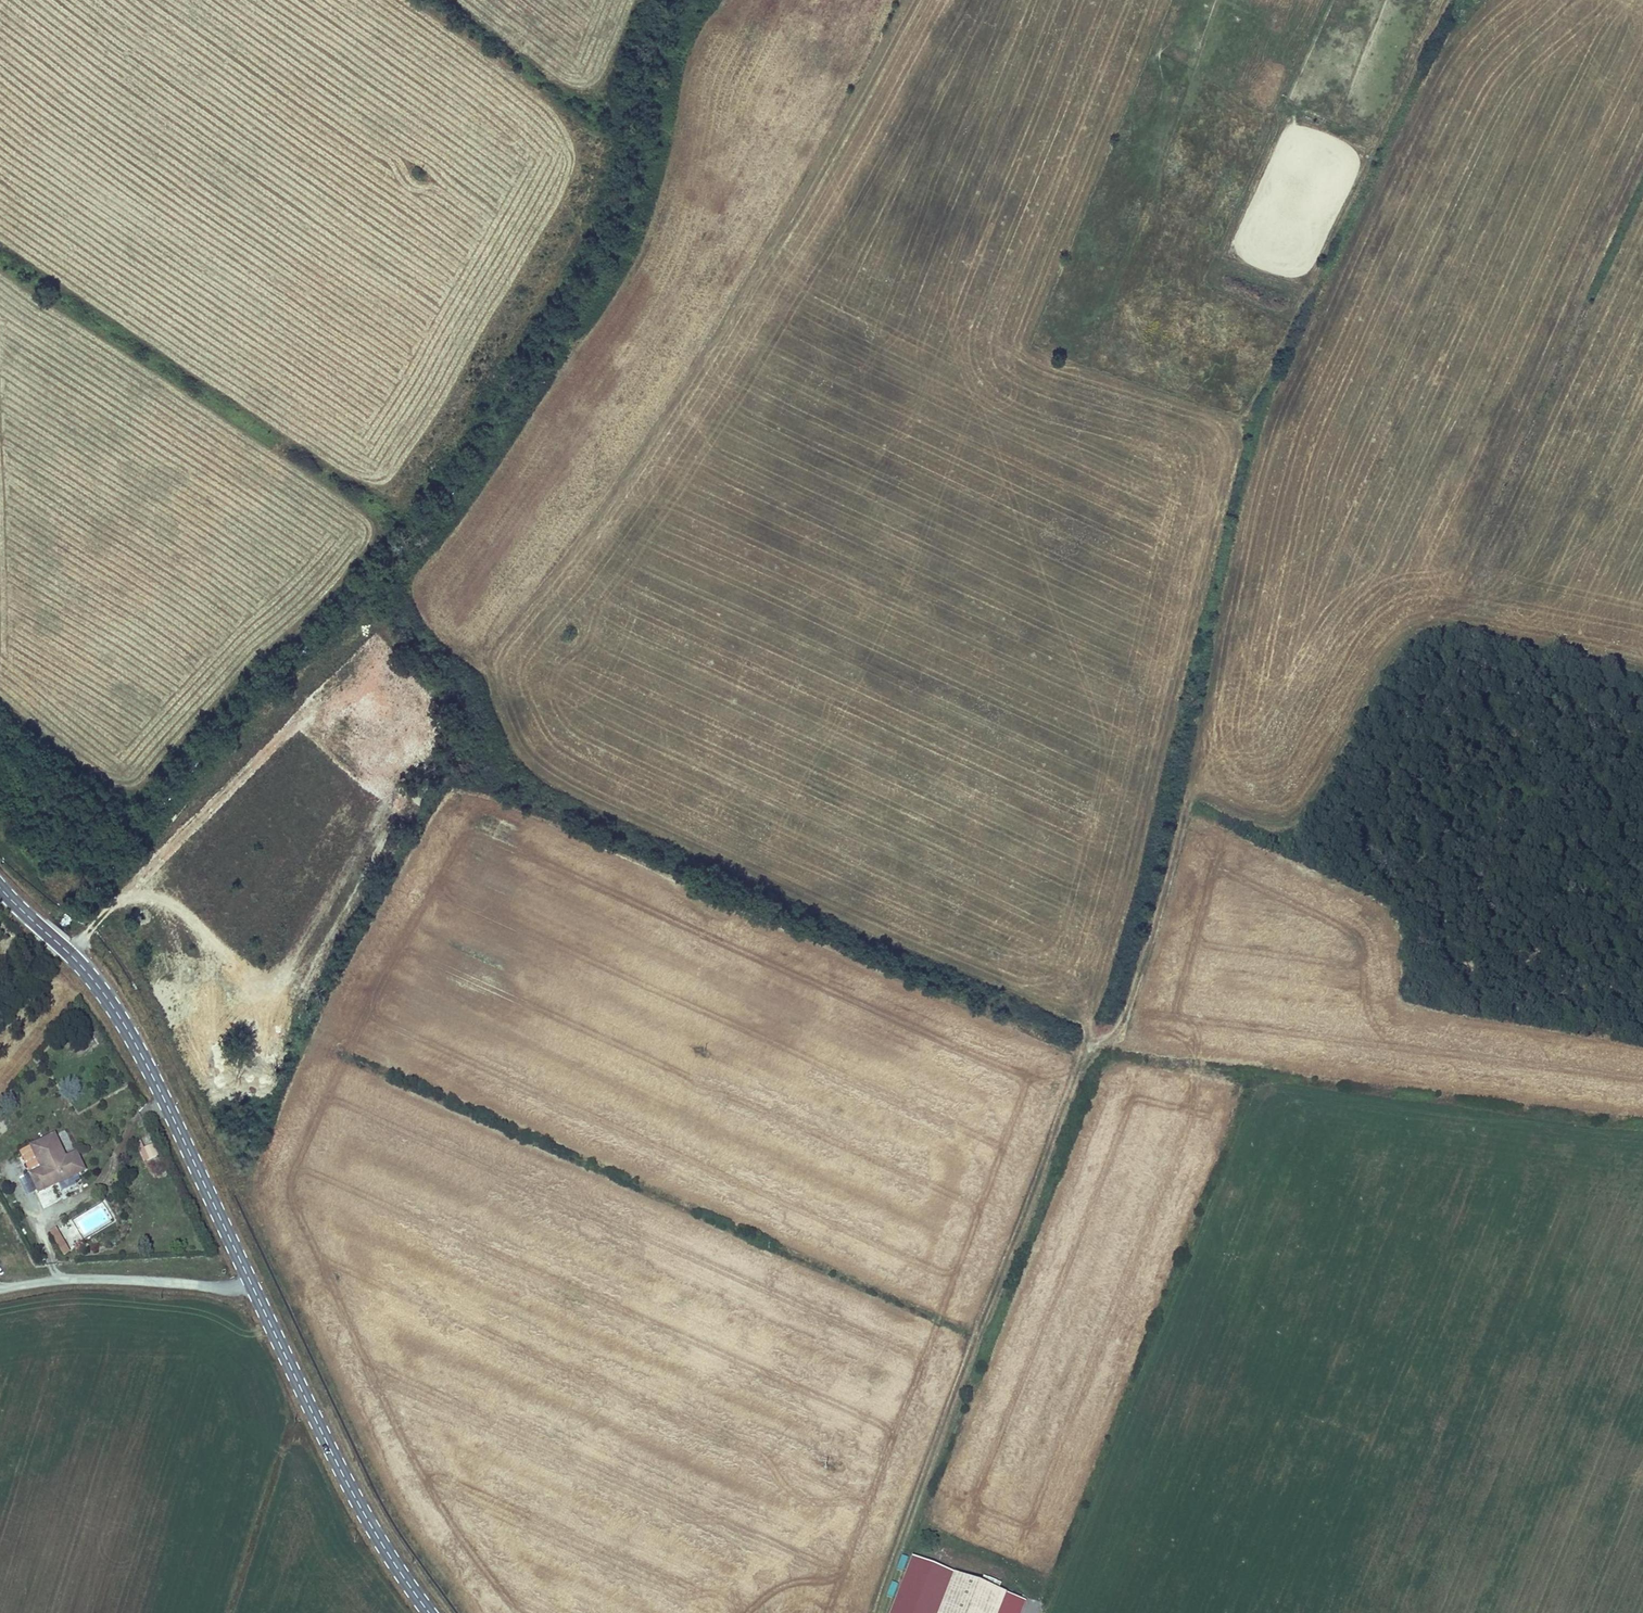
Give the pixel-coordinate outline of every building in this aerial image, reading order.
[(32,1146),(42,1169),(31,1175),(40,1193),(85,1170),(79,1158),(68,1163),(66,1158),(55,1135),(32,1146)] [(142,1162),(159,1155),(155,1145),(138,1152),(142,1162)] [(42,1169),(32,1146),(20,1152),(31,1175),(42,1169)] [(77,1153),(66,1158),(68,1163),(79,1158),(77,1153)] [(70,1251),(57,1228),(51,1232),(64,1254),(70,1251)] [(939,1612),(998,1612),(1005,1594),(955,1574),(939,1612)]
